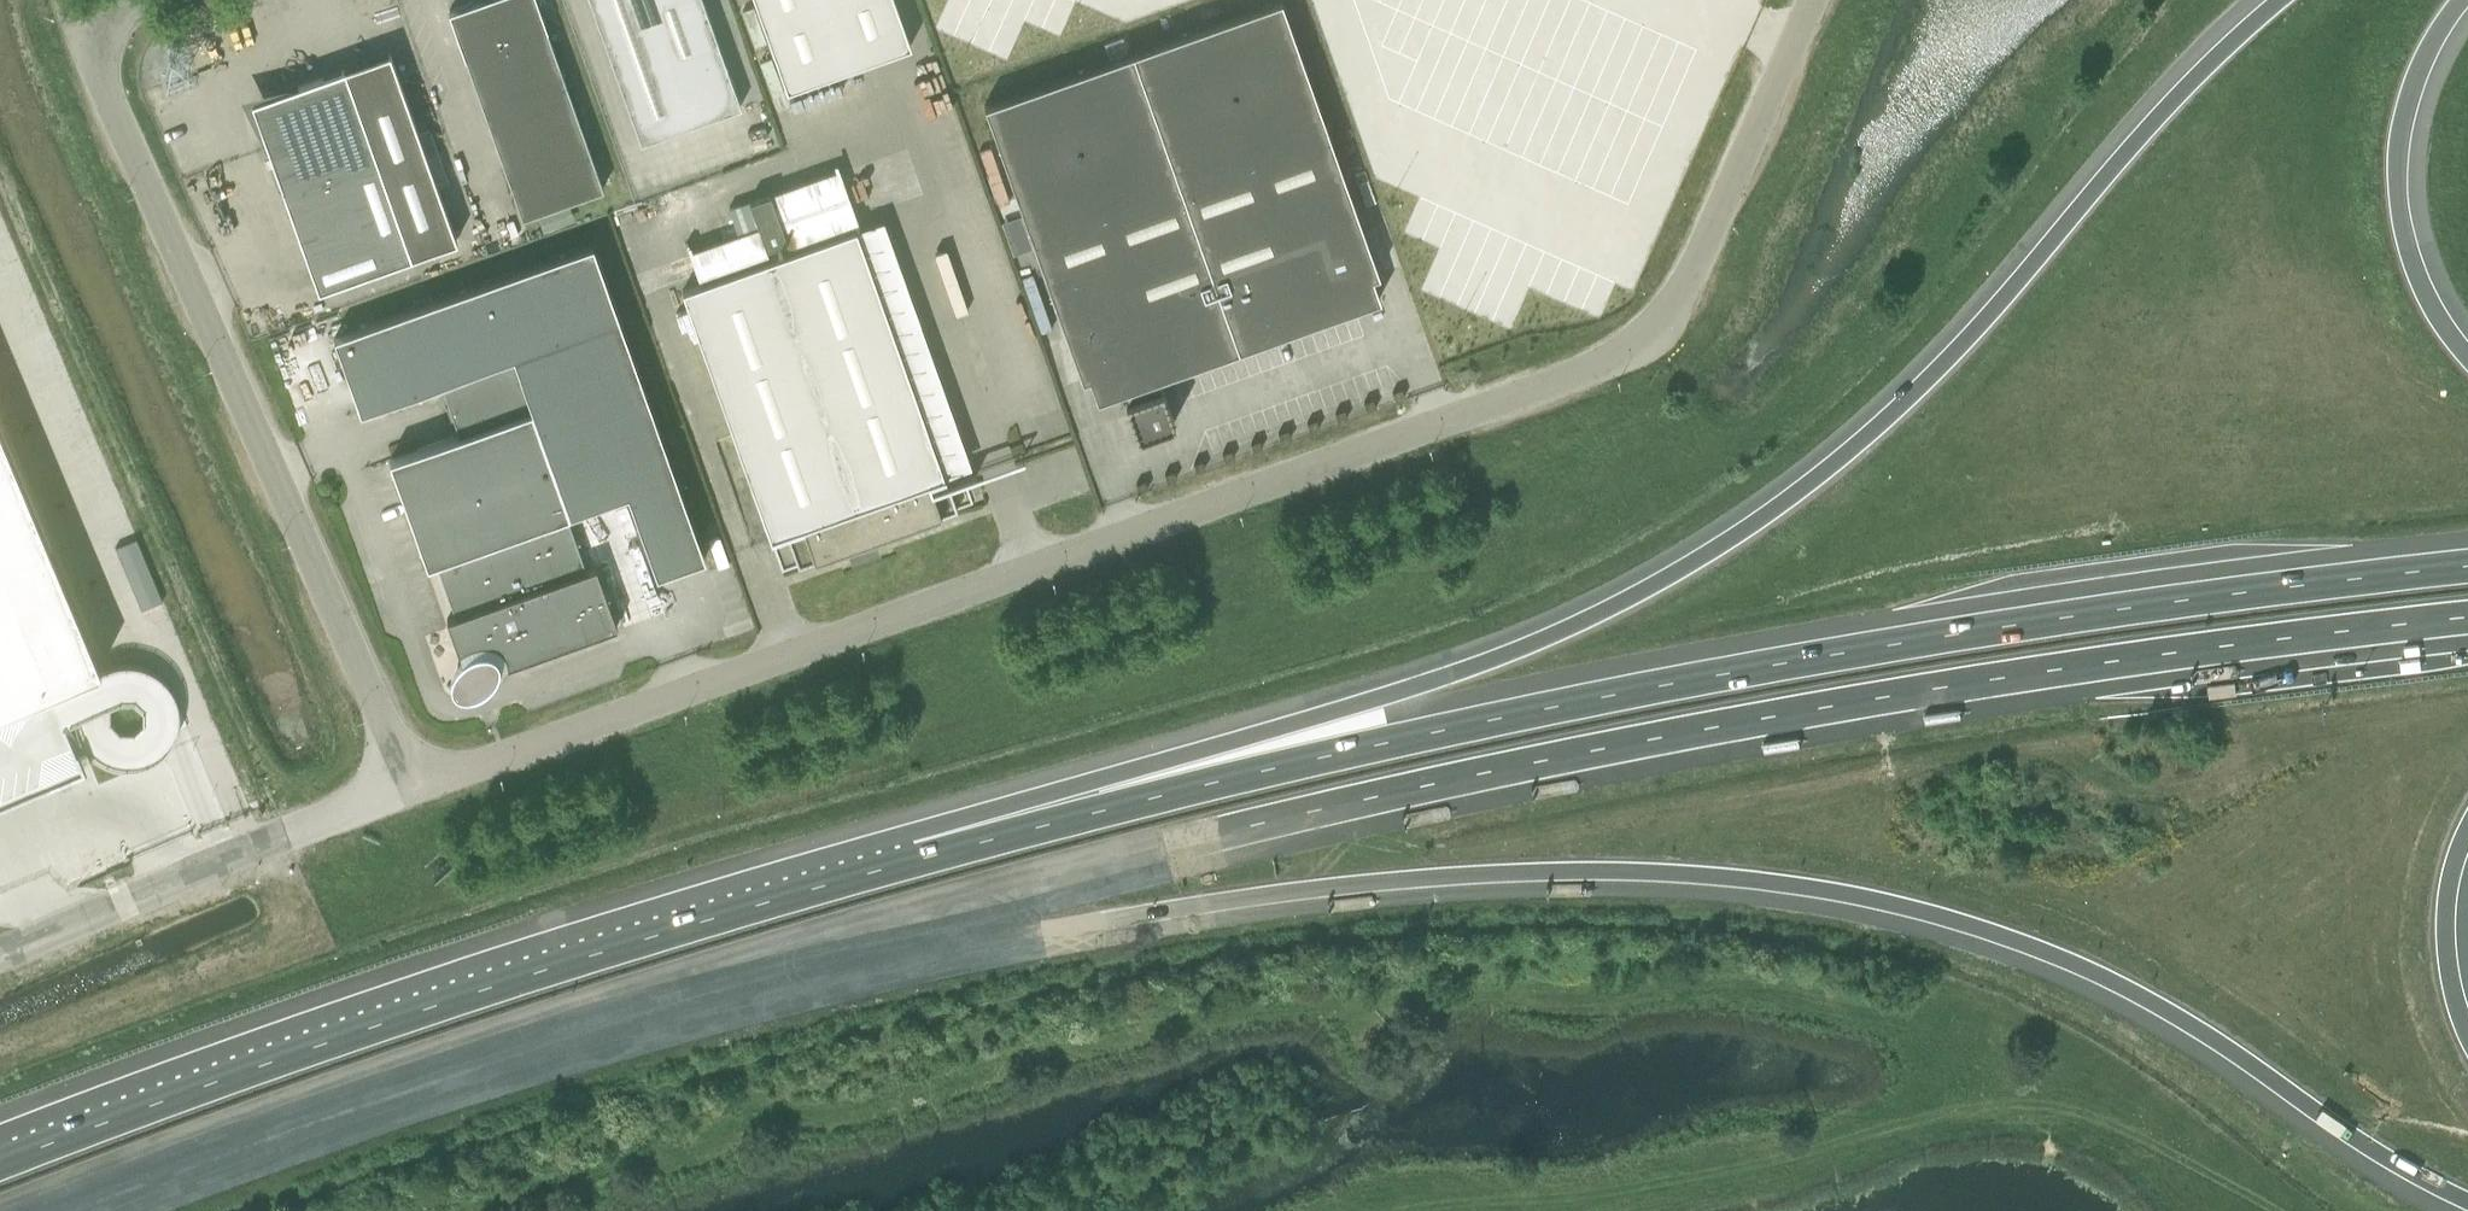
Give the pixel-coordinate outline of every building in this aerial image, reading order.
[(448,14),(464,60),(465,61),(521,218),(602,189),(546,30),(536,0),(488,0),(448,14)] [(703,0),(590,0),(640,142),(740,106),(703,0)] [(787,90),(911,46),(894,0),(755,0),(787,90)] [(1123,390),(1126,399),(1124,399),(1137,436),(1174,423),(1161,386),(1159,387),(1156,378),(1379,298),(1371,276),(1377,274),(1339,166),(1340,166),(1281,0),(1278,0),(984,105),(1082,379),(1088,377),(1096,399),(1123,390)] [(318,290),(411,257),(456,241),(389,53),(267,96),(257,118),(318,290)] [(838,173),(770,197),(768,197),(748,204),(757,231),(688,255),(697,281),(857,222),(838,173)] [(944,475),(856,229),(682,293),(771,540),(787,534),(798,566),(852,547),(853,551),(873,544),(871,540),(957,509),(945,475),(944,475)] [(360,411),(440,382),(459,434),(389,459),(427,565),(435,562),(455,616),(446,619),(460,659),(459,660),(457,662),(455,665),(454,668),(452,670),(452,672),(450,676),(450,679),(450,680),(450,682),(450,684),(451,686),(452,688),(453,690),(455,692),(458,693),(460,694),(462,695),(465,695),(466,694),(469,694),(472,692),(477,690),(481,687),(486,684),(489,680),(491,679),(493,676),(496,672),(498,668),(506,666),(617,626),(595,566),(586,570),(566,515),(627,494),(656,575),(705,558),(592,245),(333,336),(360,411)] [(98,665),(0,431),(0,706),(98,665)]
